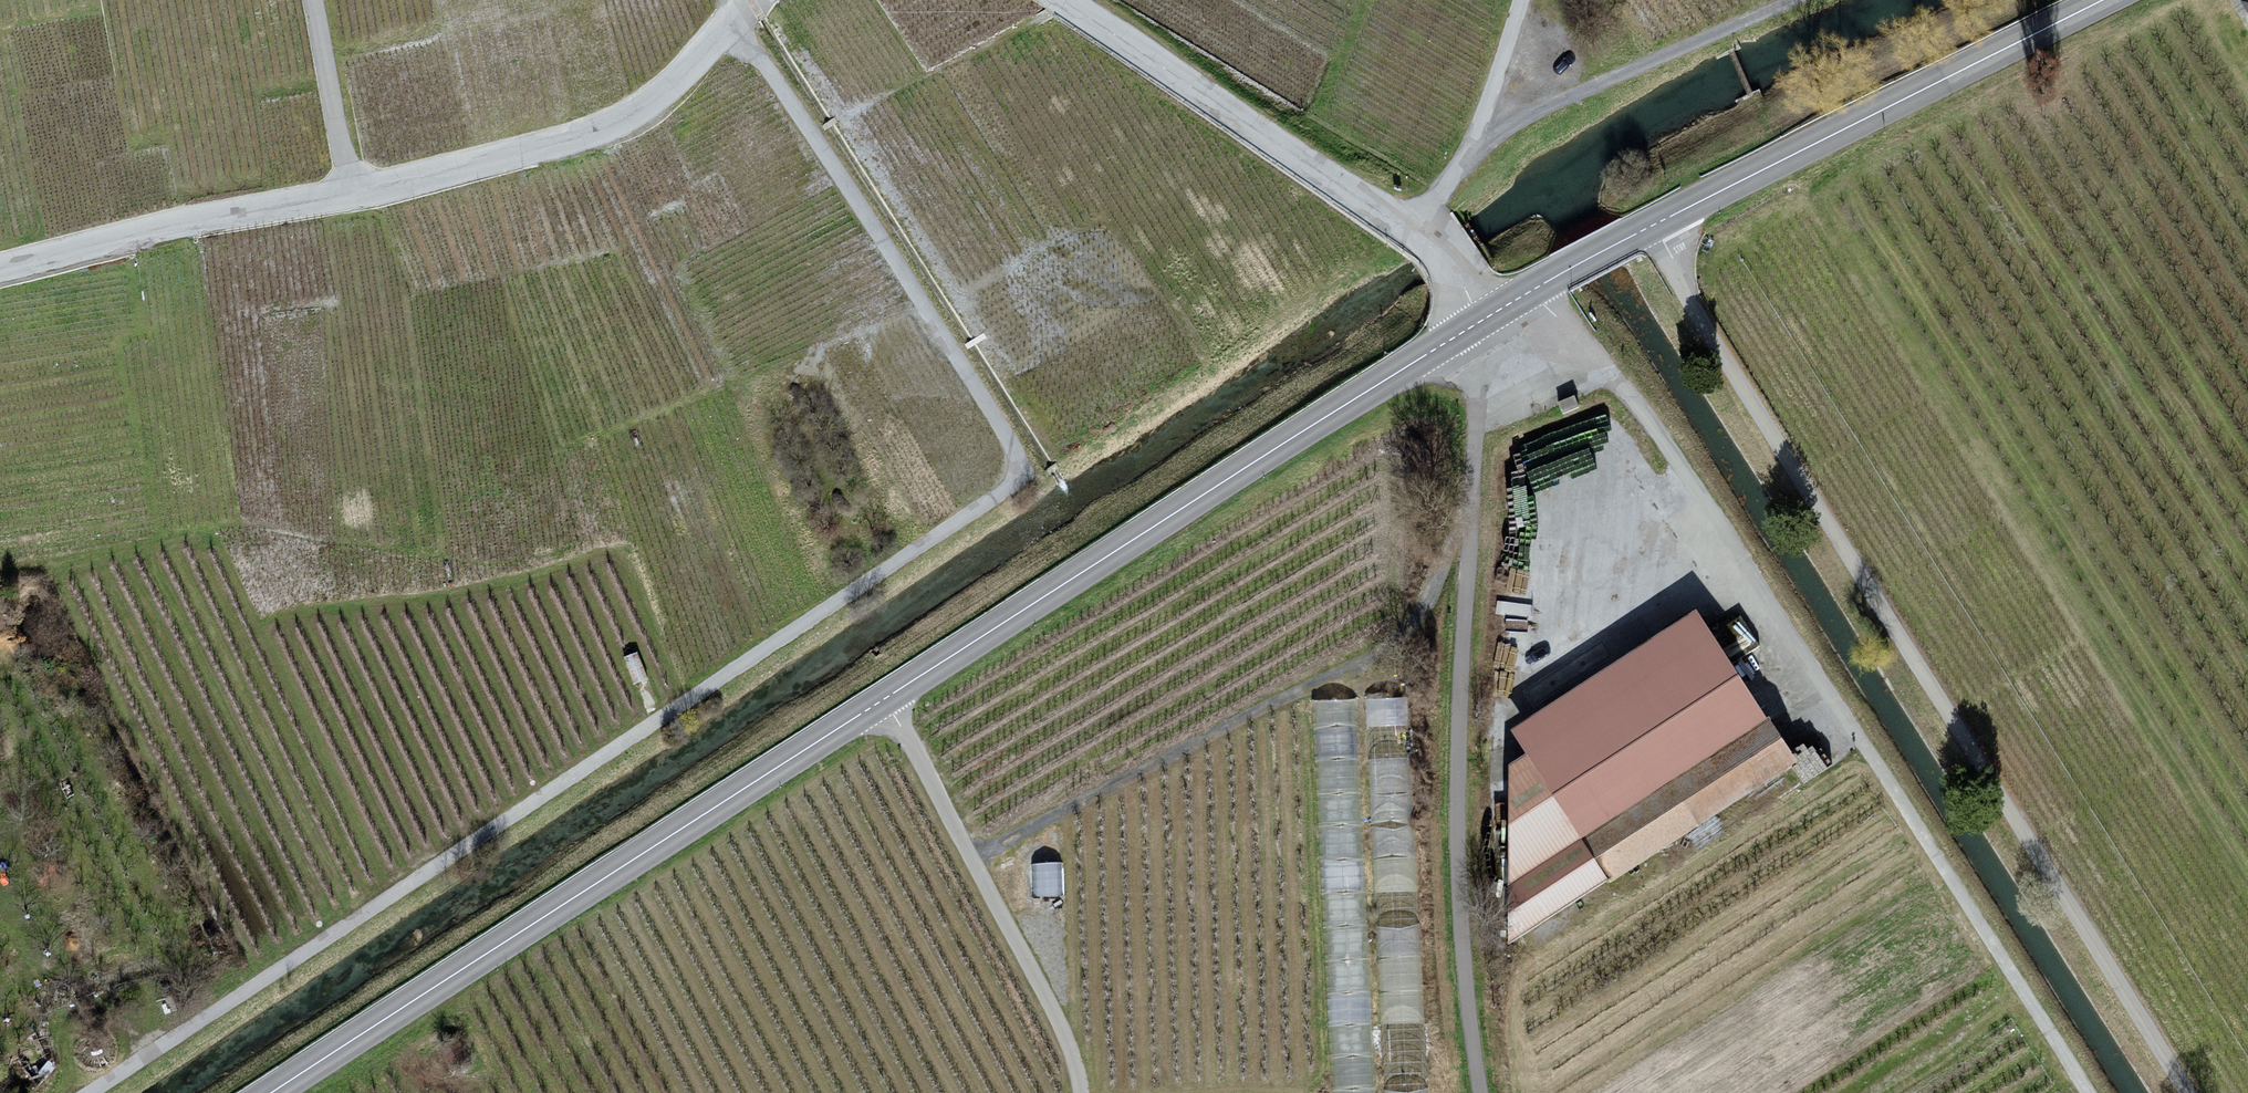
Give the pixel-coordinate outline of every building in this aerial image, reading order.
[(1791,767),(1693,615),(1508,733),(1524,759),(1509,769),(1507,949),(1791,767)] [(1406,720),(1407,694),(1369,693),(1368,719),(1406,720)] [(1319,784),(1358,784),(1358,694),(1319,694),(1319,784)] [(1404,752),(1381,751),(1379,779),(1402,781),(1404,752)] [(1063,891),(1065,858),(1035,857),(1034,890),(1063,891)]
